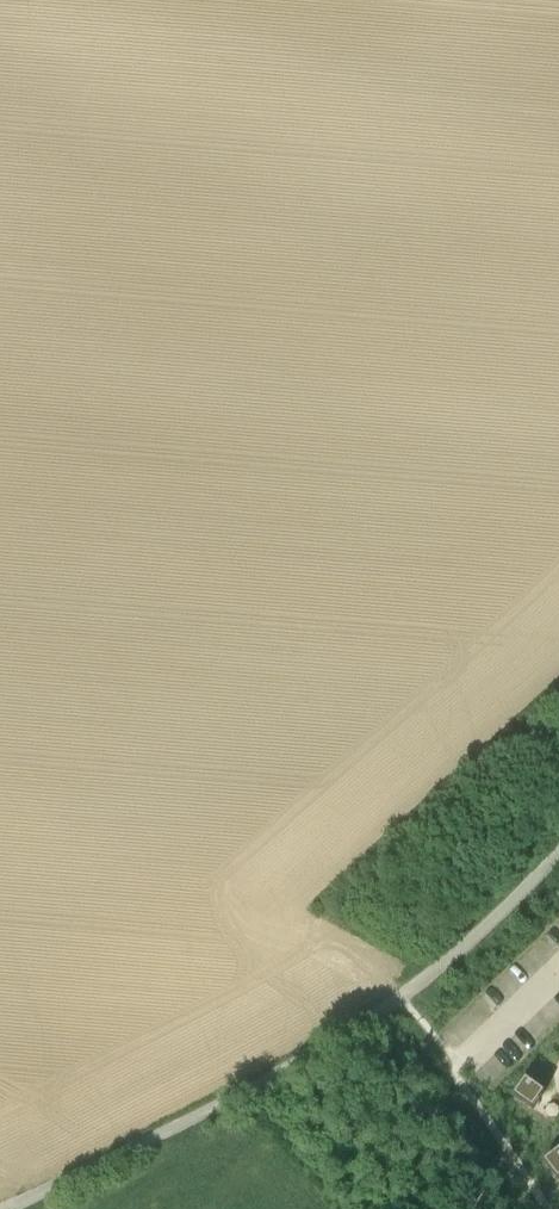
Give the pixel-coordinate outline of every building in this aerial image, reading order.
[(527,1080),(514,1097),(534,1111),(546,1095),(527,1080)] [(543,1163),(558,1182),(558,1151),(543,1163)]
